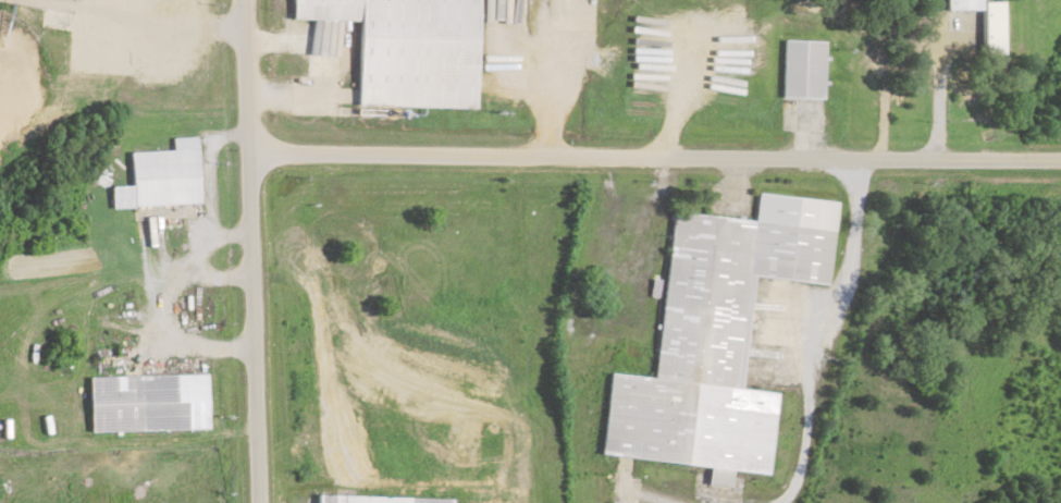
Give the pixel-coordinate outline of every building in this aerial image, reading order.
[(356,19),(354,105),(474,107),(476,0),(292,0),(291,18),(356,19)] [(979,9),(979,54),(1003,54),(1003,1),(978,1),(978,0),(943,0),(943,9),(979,9)] [(825,39),(783,38),(782,96),(824,97),(825,39)] [(129,205),(200,202),(198,135),(171,136),(172,148),(128,149),(129,205)] [(770,471),(778,390),(741,387),(752,275),(831,283),(839,199),(758,191),(756,218),(672,209),(655,375),(609,371),(600,453),(770,471)] [(204,427),(203,372),(84,374),(85,429),(204,427)] [(451,496),(314,492),(313,502),(451,502),(451,496)]
